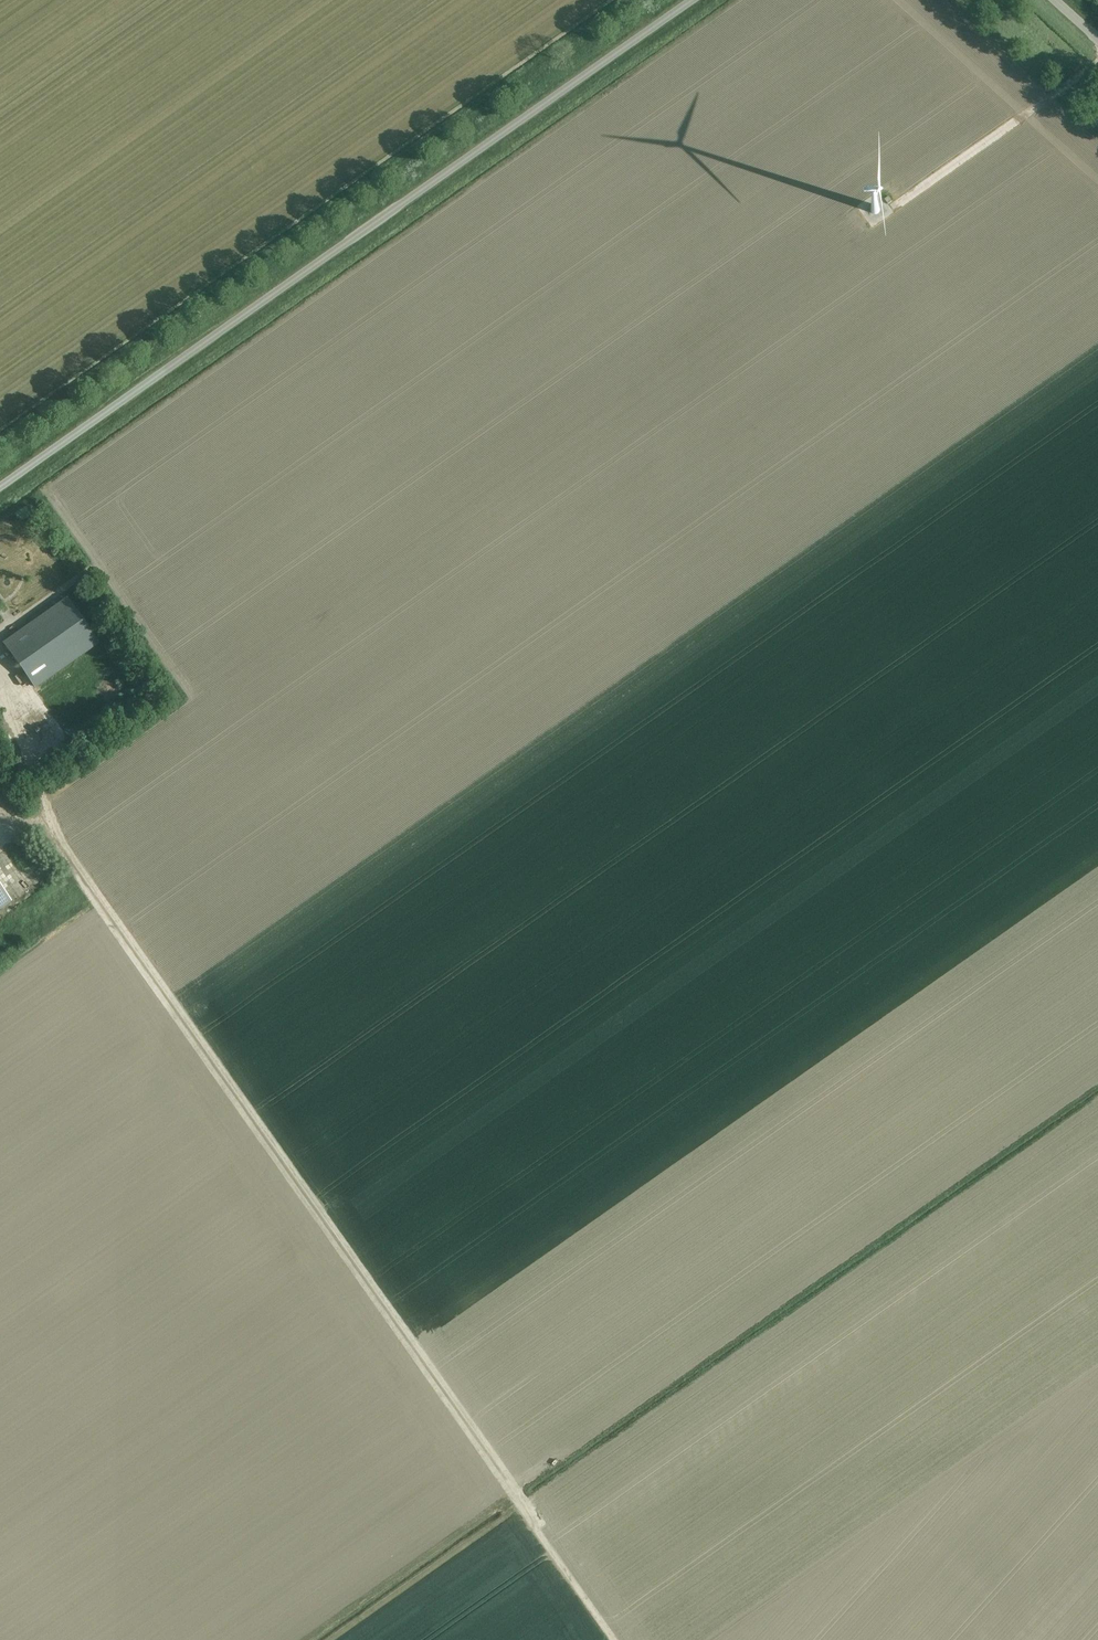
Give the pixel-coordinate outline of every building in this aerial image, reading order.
[(4,642),(35,686),(97,643),(66,599),(4,642)] [(11,901),(0,886),(0,909),(11,901)]
